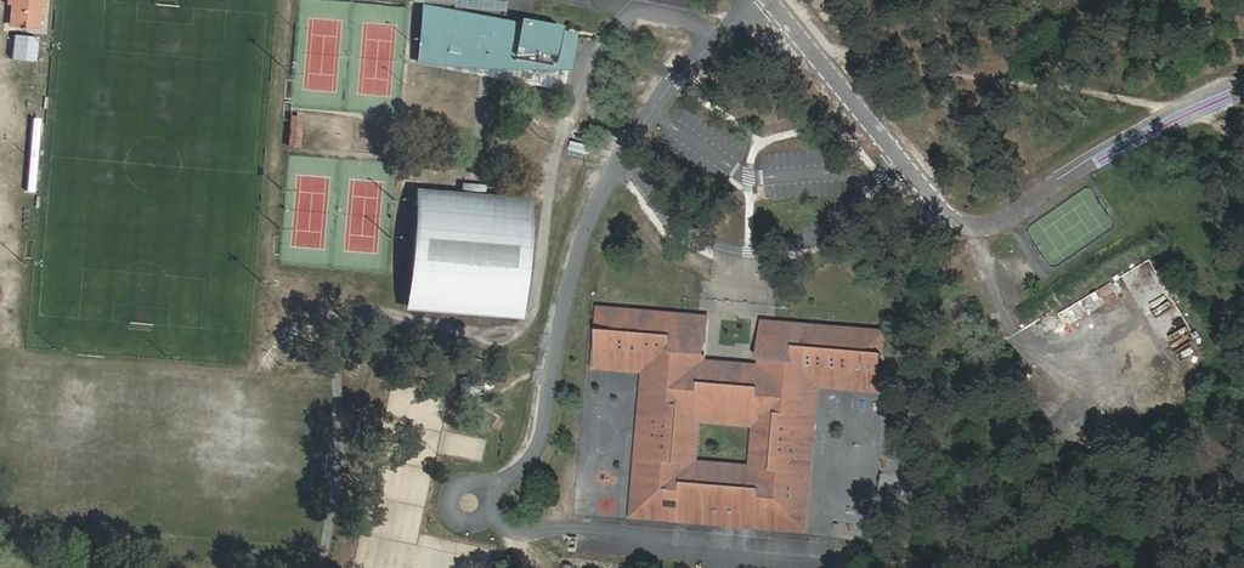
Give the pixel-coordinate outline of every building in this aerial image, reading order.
[(15,23),(33,24),(33,13),(38,14),(39,6),(39,0),(12,0),(12,4),(11,11),(16,12),(15,23)] [(472,0),(453,0),(453,4),(452,8),(505,13),(507,3),(472,0)] [(484,21),(484,16),(425,6),(416,59),(490,64),(554,67),(536,63),(496,56),(497,48),(504,48),(504,45),(490,44),(489,44),(488,44),(487,44),(486,44),(485,44),(484,43),(483,43),(482,43),(481,43),(480,42),(474,40),(470,54),(454,56),(453,56),(452,56),(451,56),(450,56),(450,57),(449,57),(448,57),(447,57),(446,57),(445,57),(444,57),(443,57),(442,57),(441,56),(440,56),(439,56),(438,56),(437,56),(436,56),(438,18),(456,20),(457,17),(484,21)] [(15,23),(16,12),(11,11),(10,26),(37,28),(38,14),(33,13),(33,24),(15,23)] [(519,23),(484,16),(484,21),(457,17),(456,20),(438,18),(436,56),(437,56),(438,56),(439,56),(440,56),(441,56),(442,57),(443,57),(444,57),(445,57),(446,57),(447,57),(448,57),(449,57),(450,57),(450,56),(451,56),(452,56),(453,56),(454,56),(470,54),(474,40),(480,42),(481,43),(482,43),(483,43),(484,43),(485,44),(486,44),(487,44),(488,44),(489,44),(490,44),(504,45),(504,48),(497,48),(496,56),(536,63),(543,27),(544,22),(537,21),(536,26),(533,25),(531,33),(522,31),(524,24),(519,23)] [(520,18),(519,23),(524,24),(533,25),(536,26),(537,21),(520,18)] [(533,25),(524,24),(522,31),(531,33),(533,25)] [(561,30),(543,27),(536,63),(554,67),(561,30)] [(298,146),(300,118),(292,117),(290,130),(288,145),(298,146)] [(572,151),(591,154),(593,144),(574,140),(572,151)] [(482,186),(464,185),(463,197),(417,193),(407,307),(517,316),(527,202),(481,198),(482,186)] [(884,360),(886,335),(796,327),(795,339),(764,336),(763,349),(772,350),(770,382),(693,375),(695,344),(705,344),(706,332),(674,329),(675,317),(600,310),(598,335),(601,336),(601,342),(597,342),(595,367),(645,371),(668,373),(666,405),(643,404),(642,414),(669,416),(663,479),(670,479),(665,519),(681,521),(681,516),(752,522),(752,527),(772,529),(775,489),(784,489),(788,447),(811,449),(814,424),(790,422),(793,385),(817,387),(881,392),(883,366),(880,366),(880,360),(884,360)] [(706,332),(707,320),(675,317),(674,329),(706,332)] [(795,339),(796,327),(765,325),(764,336),(795,339)] [(772,350),(763,349),(762,369),(703,364),(705,344),(695,344),(693,375),(770,382),(772,350)] [(645,371),(643,404),(666,405),(668,373),(645,371)] [(814,424),(817,387),(793,385),(790,422),(814,424)] [(496,430),(500,423),(485,414),(481,420),(496,430)] [(663,479),(669,416),(642,414),(633,516),(665,519),(670,479),(663,479)] [(775,489),(772,529),(804,532),(811,449),(788,447),(784,489),(775,489)] [(386,463),(382,501),(427,506),(431,467),(386,463)] [(681,521),(752,527),(752,522),(681,516),(681,521)]
